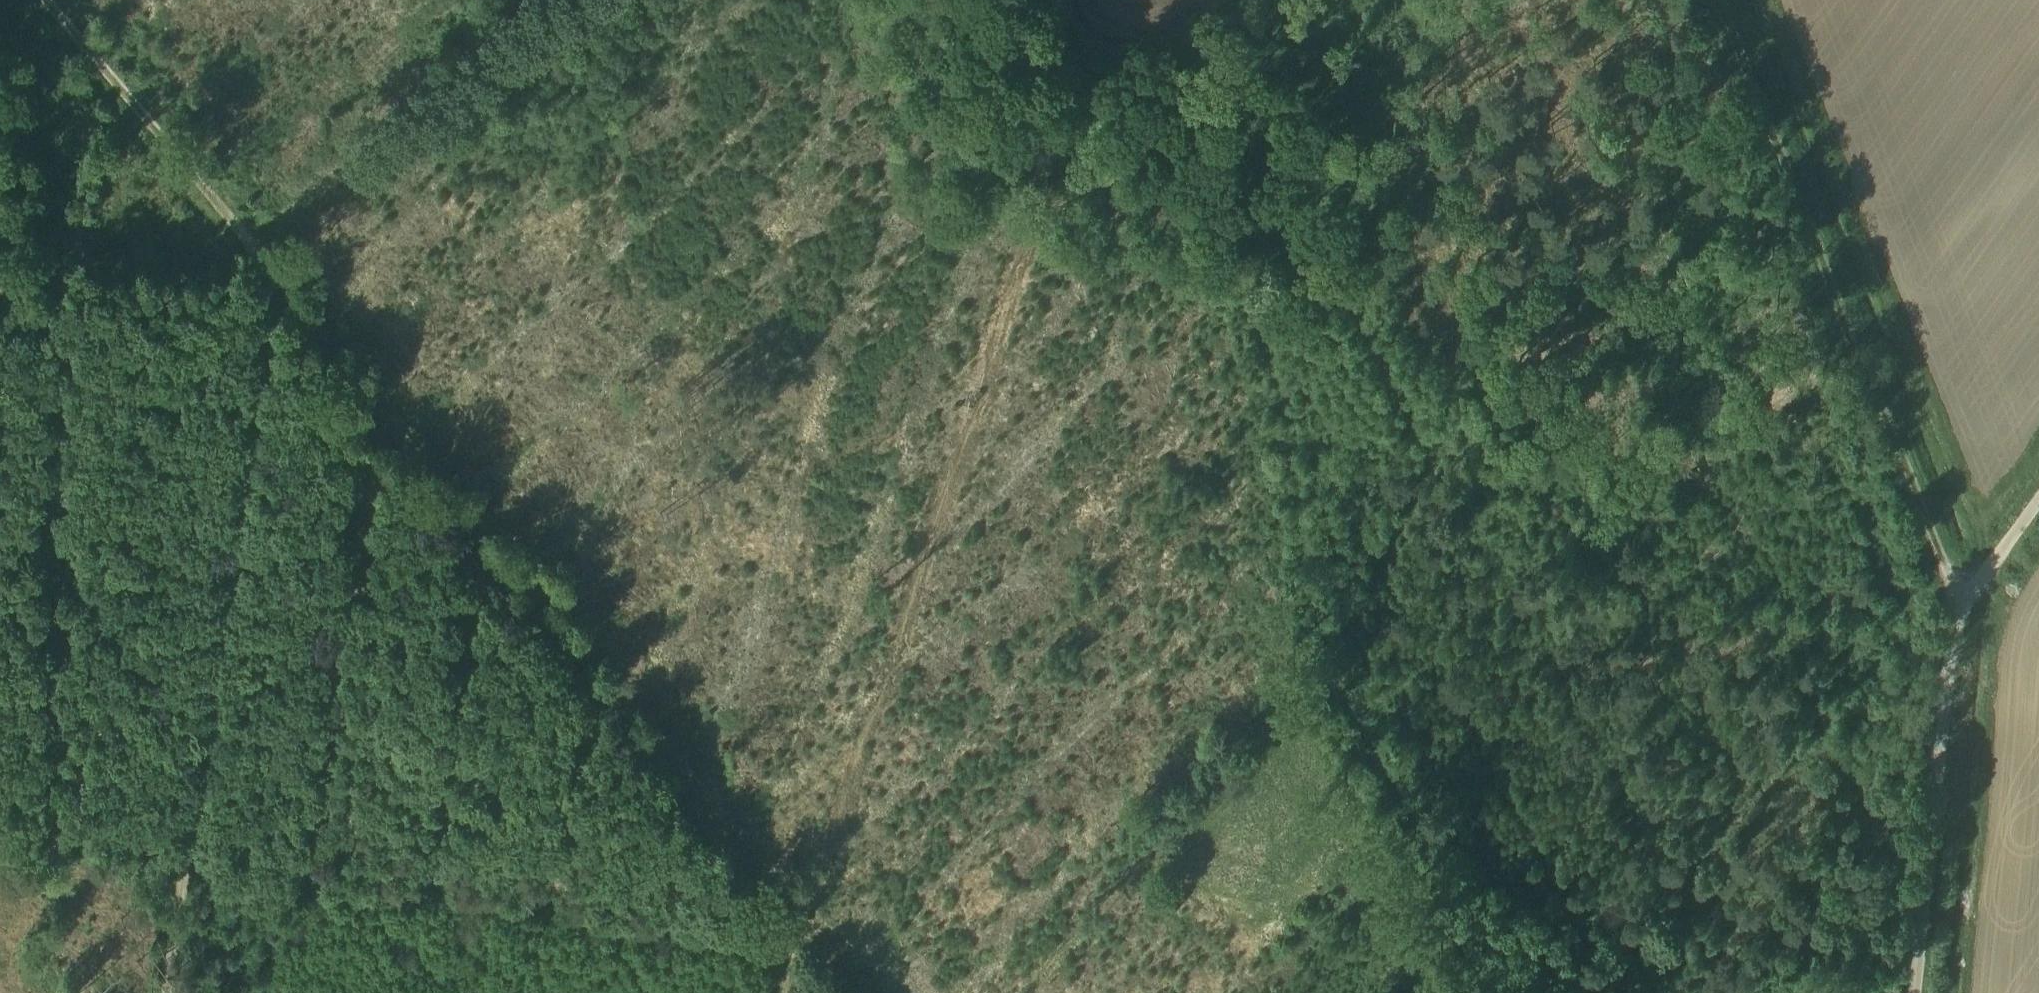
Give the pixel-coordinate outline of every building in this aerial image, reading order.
[(168,113),(178,106),(163,85),(153,91),(168,113)]
